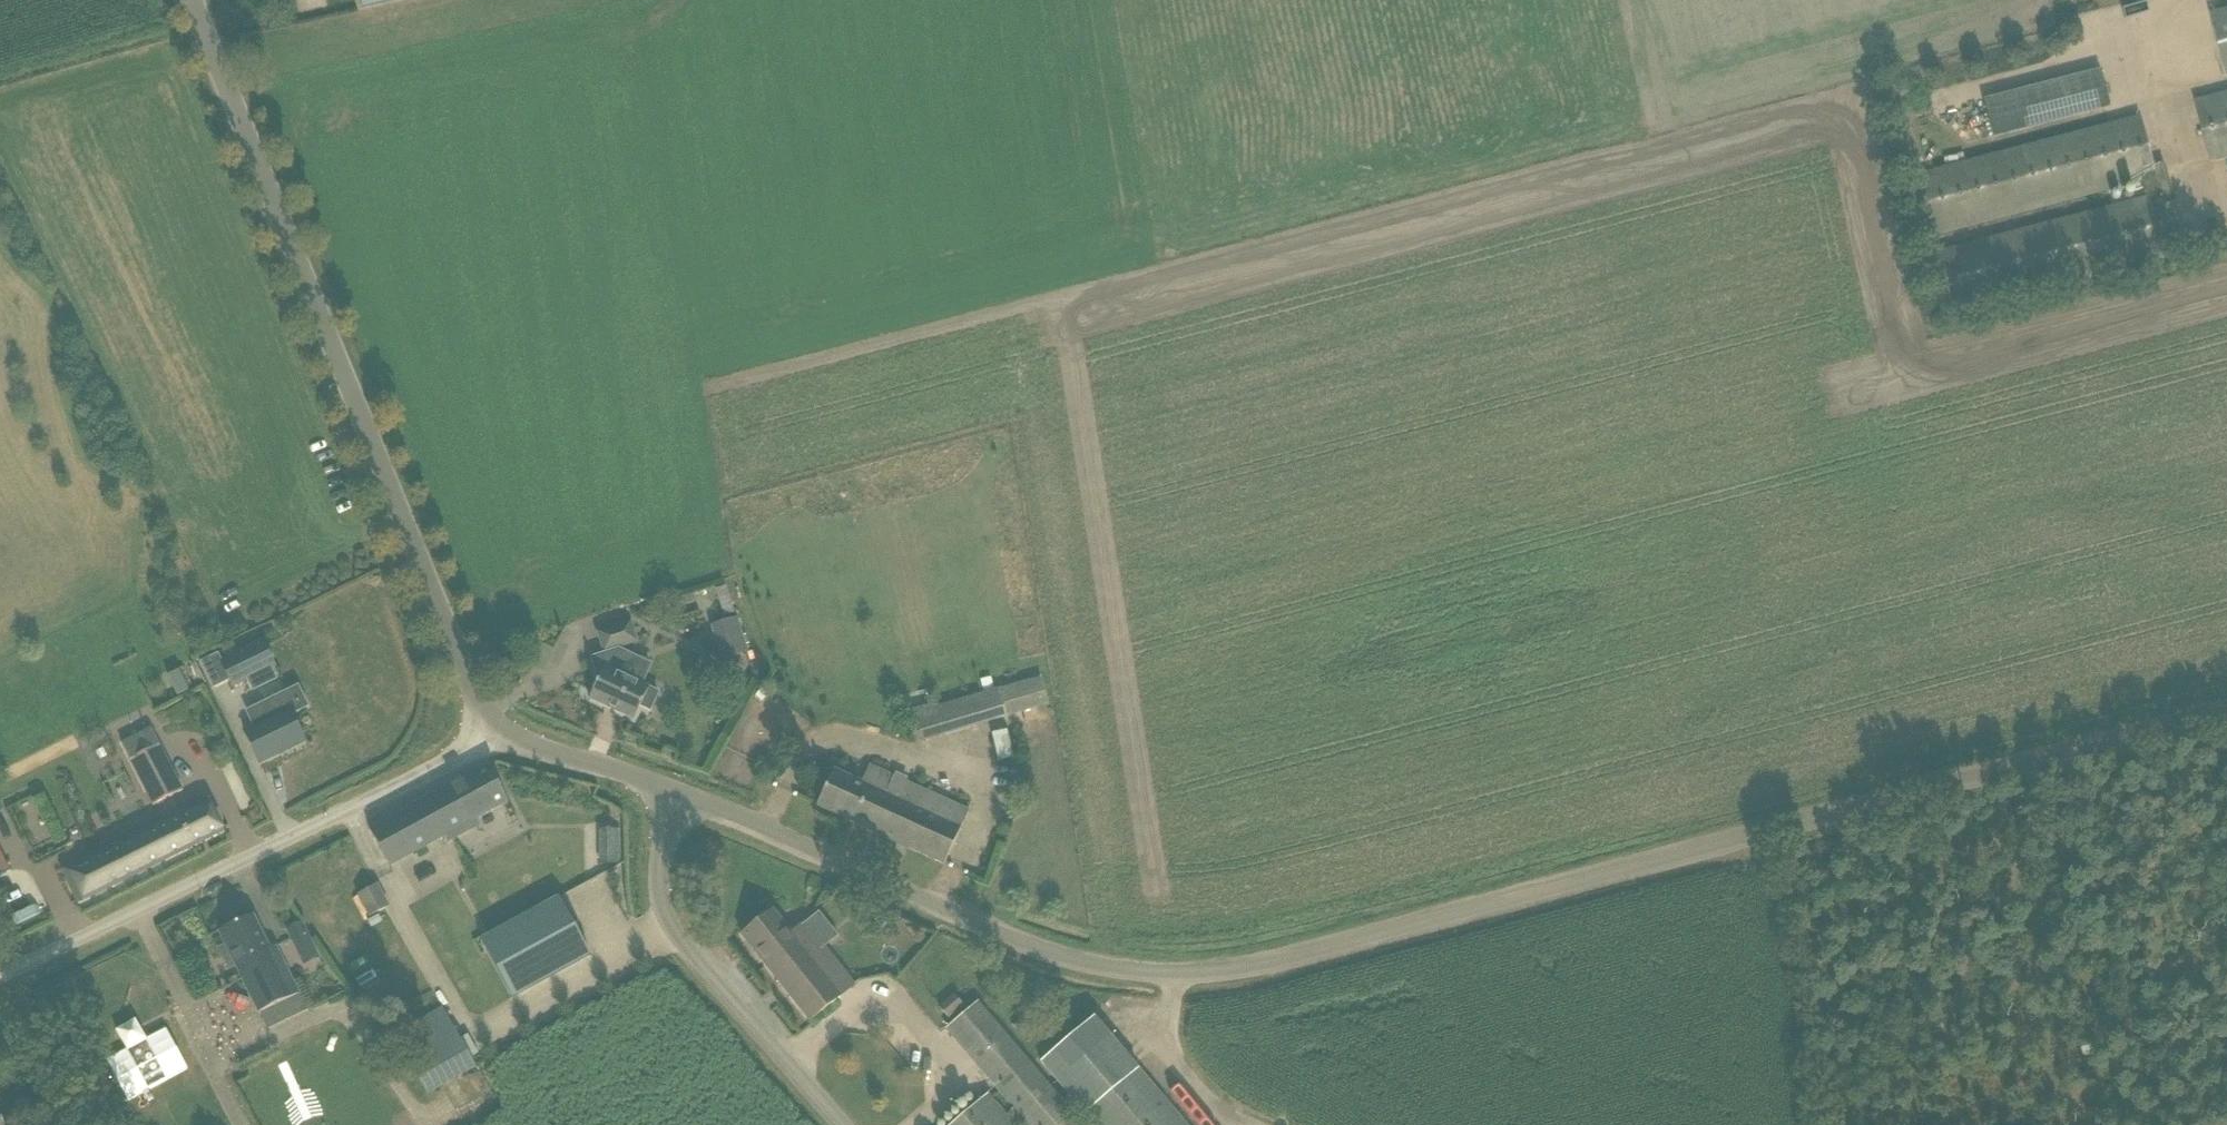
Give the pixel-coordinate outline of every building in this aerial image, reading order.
[(362,9),(403,0),(360,0),(362,9)] [(2207,12),(2224,76),(2226,76),(2226,7),(2207,12)] [(2109,108),(2100,70),(1984,100),(1994,138),(2109,108)] [(2195,101),(2211,161),(2226,157),(2226,93),(2195,101)] [(2139,116),(1911,176),(1927,238),(2142,181),(2146,197),(1929,254),(1945,317),(2194,251),(2189,232),(2170,237),(2162,206),(2174,203),(2164,165),(2153,168),(2139,116)] [(722,662),(746,654),(734,620),(710,628),(722,662)] [(626,653),(619,650),(618,647),(636,641),(629,622),(598,632),(604,651),(605,651),(606,653),(591,658),(595,672),(600,674),(589,699),(633,720),(640,706),(650,711),(658,692),(616,673),(626,653)] [(232,686),(274,666),(263,642),(222,661),(218,654),(200,662),(213,689),(230,681),(232,686)] [(1040,678),(934,709),(918,713),(926,740),(1006,716),(1005,711),(1047,699),(1040,678)] [(259,762),(304,740),(292,714),(307,706),(298,687),(264,704),(268,713),(252,721),(255,728),(245,733),(259,762)] [(130,763),(153,806),(183,790),(160,747),(159,747),(151,731),(122,747),(131,762),(130,763)] [(817,806),(944,864),(953,844),(969,811),(873,764),(865,780),(835,766),(826,786),(817,806)] [(369,830),(380,849),(389,867),(445,837),(448,843),(481,825),(477,819),(509,802),(488,765),(369,830)] [(206,798),(62,870),(79,903),(223,832),(206,798)] [(623,860),(622,827),(600,827),(601,860),(623,860)] [(10,871),(0,850),(0,876),(10,871)] [(358,897),(370,917),(390,906),(378,885),(358,897)] [(559,898),(481,941),(512,998),(591,955),(559,898)] [(809,1021),(854,986),(804,922),(791,933),(773,910),(741,935),(809,1021)] [(218,931),(226,946),(219,949),(229,969),(235,966),(258,1013),(278,1003),(298,994),(275,945),(269,948),(253,914),(218,931)] [(303,923),(287,930),(302,960),(317,952),(303,923)] [(951,994),(938,1006),(947,1017),(960,1006),(951,994)] [(442,1008),(395,1034),(427,1093),(474,1067),(442,1008)] [(1095,1017),(1040,1063),(1084,1116),(1140,1070),(1095,1017)] [(1101,1124),(1236,1124),(1178,1058),(1101,1124)]
